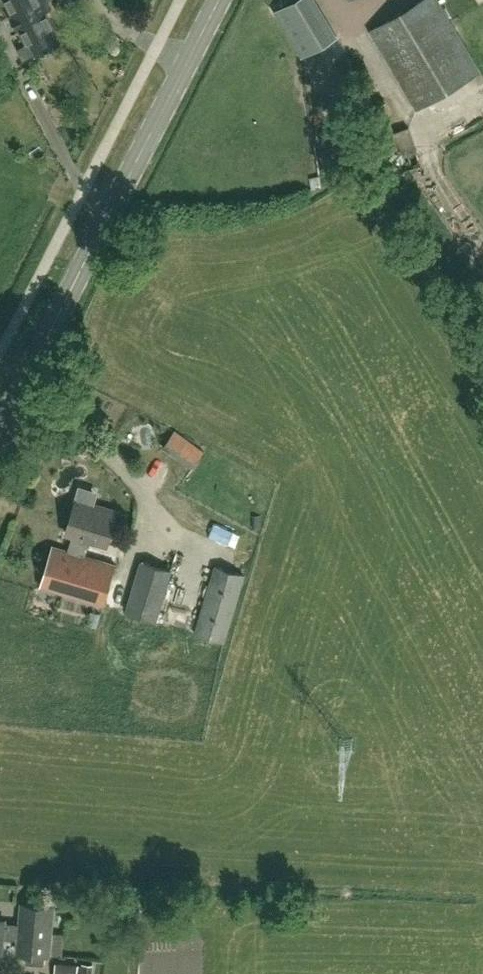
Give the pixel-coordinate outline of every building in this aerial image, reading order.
[(41,53),(44,56),(52,52),(51,48),(61,42),(46,12),(53,9),(48,0),(7,0),(30,44),(32,43),(38,54),(41,53)] [(338,37),(316,0),(291,0),(275,9),(303,57),(338,37)] [(481,72),(438,0),(422,0),(370,31),(417,110),(481,72)] [(163,448),(192,469),(205,452),(175,431),(163,448)] [(108,546),(118,512),(93,504),(92,506),(76,502),(66,533),(73,535),(69,551),(53,546),(41,587),(105,606),(117,565),(86,556),(90,541),(108,546)] [(172,627),(186,582),(171,577),(173,570),(142,561),(126,613),(172,627)] [(225,643),(246,575),(215,565),(194,633),(225,643)] [(22,905),(20,925),(20,926),(21,926),(20,939),(19,939),(18,952),(26,953),(25,964),(44,966),(45,964),(49,964),(50,955),(62,956),(64,934),(52,933),(54,908),(22,905)] [(20,925),(5,924),(5,921),(0,921),(0,963),(1,963),(3,938),(19,939),(20,939),(21,926),(20,926),(20,925)] [(82,963),(80,973),(92,973),(93,965),(82,963)] [(60,964),(59,973),(77,973),(78,965),(60,964)]
